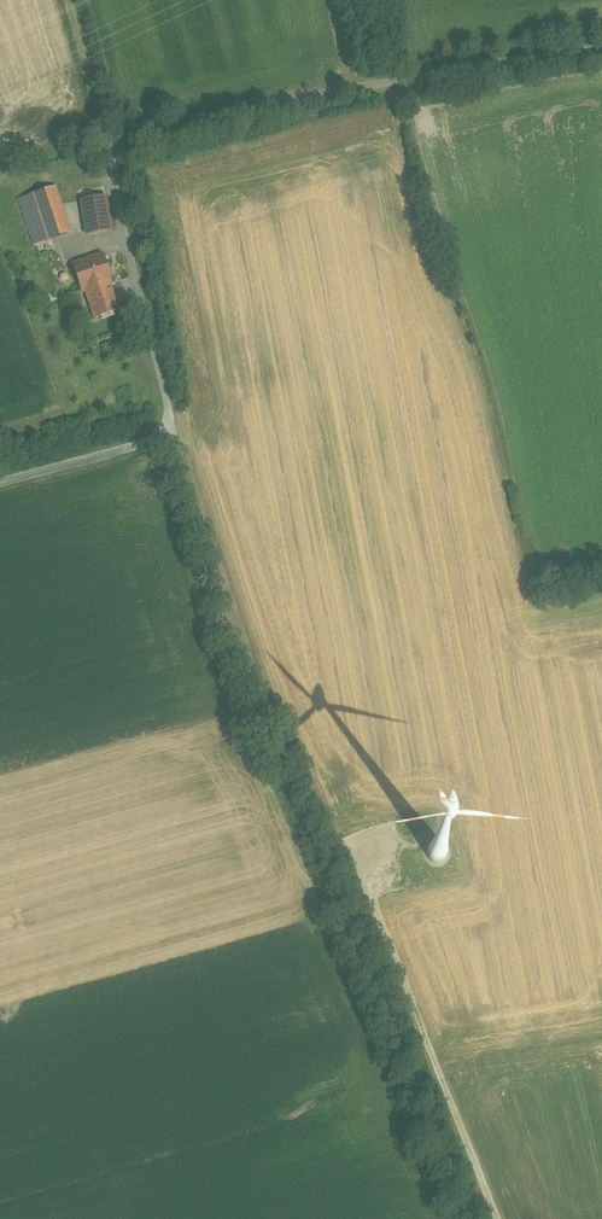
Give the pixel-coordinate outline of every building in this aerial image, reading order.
[(55,187),(21,198),(36,244),(70,233),(55,187)] [(105,196),(82,201),(87,235),(111,231),(105,196)] [(102,255),(60,269),(70,299),(86,294),(85,290),(110,282),(111,281),(102,255)] [(120,311),(110,282),(85,290),(86,294),(94,319),(120,311)] [(129,334),(123,335),(125,348),(131,347),(129,334)] [(111,339),(101,345),(107,355),(117,350),(111,339)]
